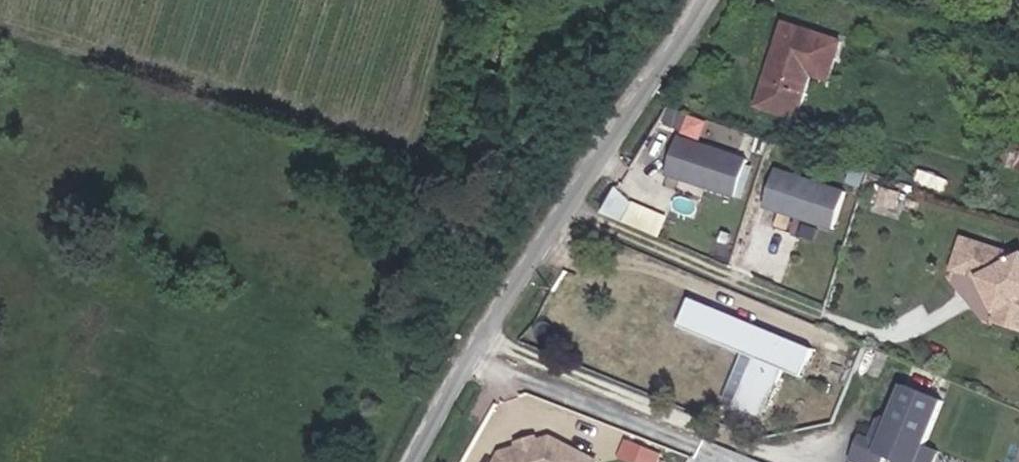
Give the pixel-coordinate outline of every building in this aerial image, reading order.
[(841,38),(785,21),(776,50),(779,51),(770,79),(767,78),(759,104),(799,117),(812,72),(814,63),(832,69),(841,38)] [(779,51),(776,50),(767,78),(770,79),(779,51)] [(829,77),(832,69),(814,63),(812,72),(829,77)] [(1009,166),(1018,167),(1018,142),(1011,141),(1009,166)] [(719,211),(731,174),(662,152),(650,189),(719,211)] [(856,184),(861,168),(845,163),(840,179),(856,184)] [(816,242),(828,205),(759,183),(747,220),(816,242)] [(608,188),(592,212),(608,218),(618,204),(608,188)] [(662,232),(665,223),(640,215),(637,225),(662,232)] [(1013,298),(995,265),(973,261),(975,248),(957,244),(952,265),(988,272),(1006,305),(1003,324),(1007,324),(1013,298)] [(1015,255),(975,248),(973,261),(995,265),(1013,298),(1007,324),(1018,327),(1018,253),(1015,255)] [(765,413),(780,373),(799,380),(813,346),(690,297),(676,332),(741,357),(753,362),(737,402),(765,413)] [(725,397),(737,402),(753,362),(741,357),(725,397)] [(940,399),(901,383),(889,413),(881,433),(872,429),(868,438),(857,433),(847,457),(859,461),(880,461),(883,455),(901,461),(915,461),(922,444),(940,399)] [(881,433),(889,413),(876,418),(872,429),(881,433)] [(497,461),(591,461),(552,443),(537,448),(534,453),(527,455),(520,453),(499,459),(497,461)] [(945,453),(922,444),(915,461),(942,461),(945,453)] [(627,446),(622,460),(627,461),(641,461),(645,453),(627,446)]
